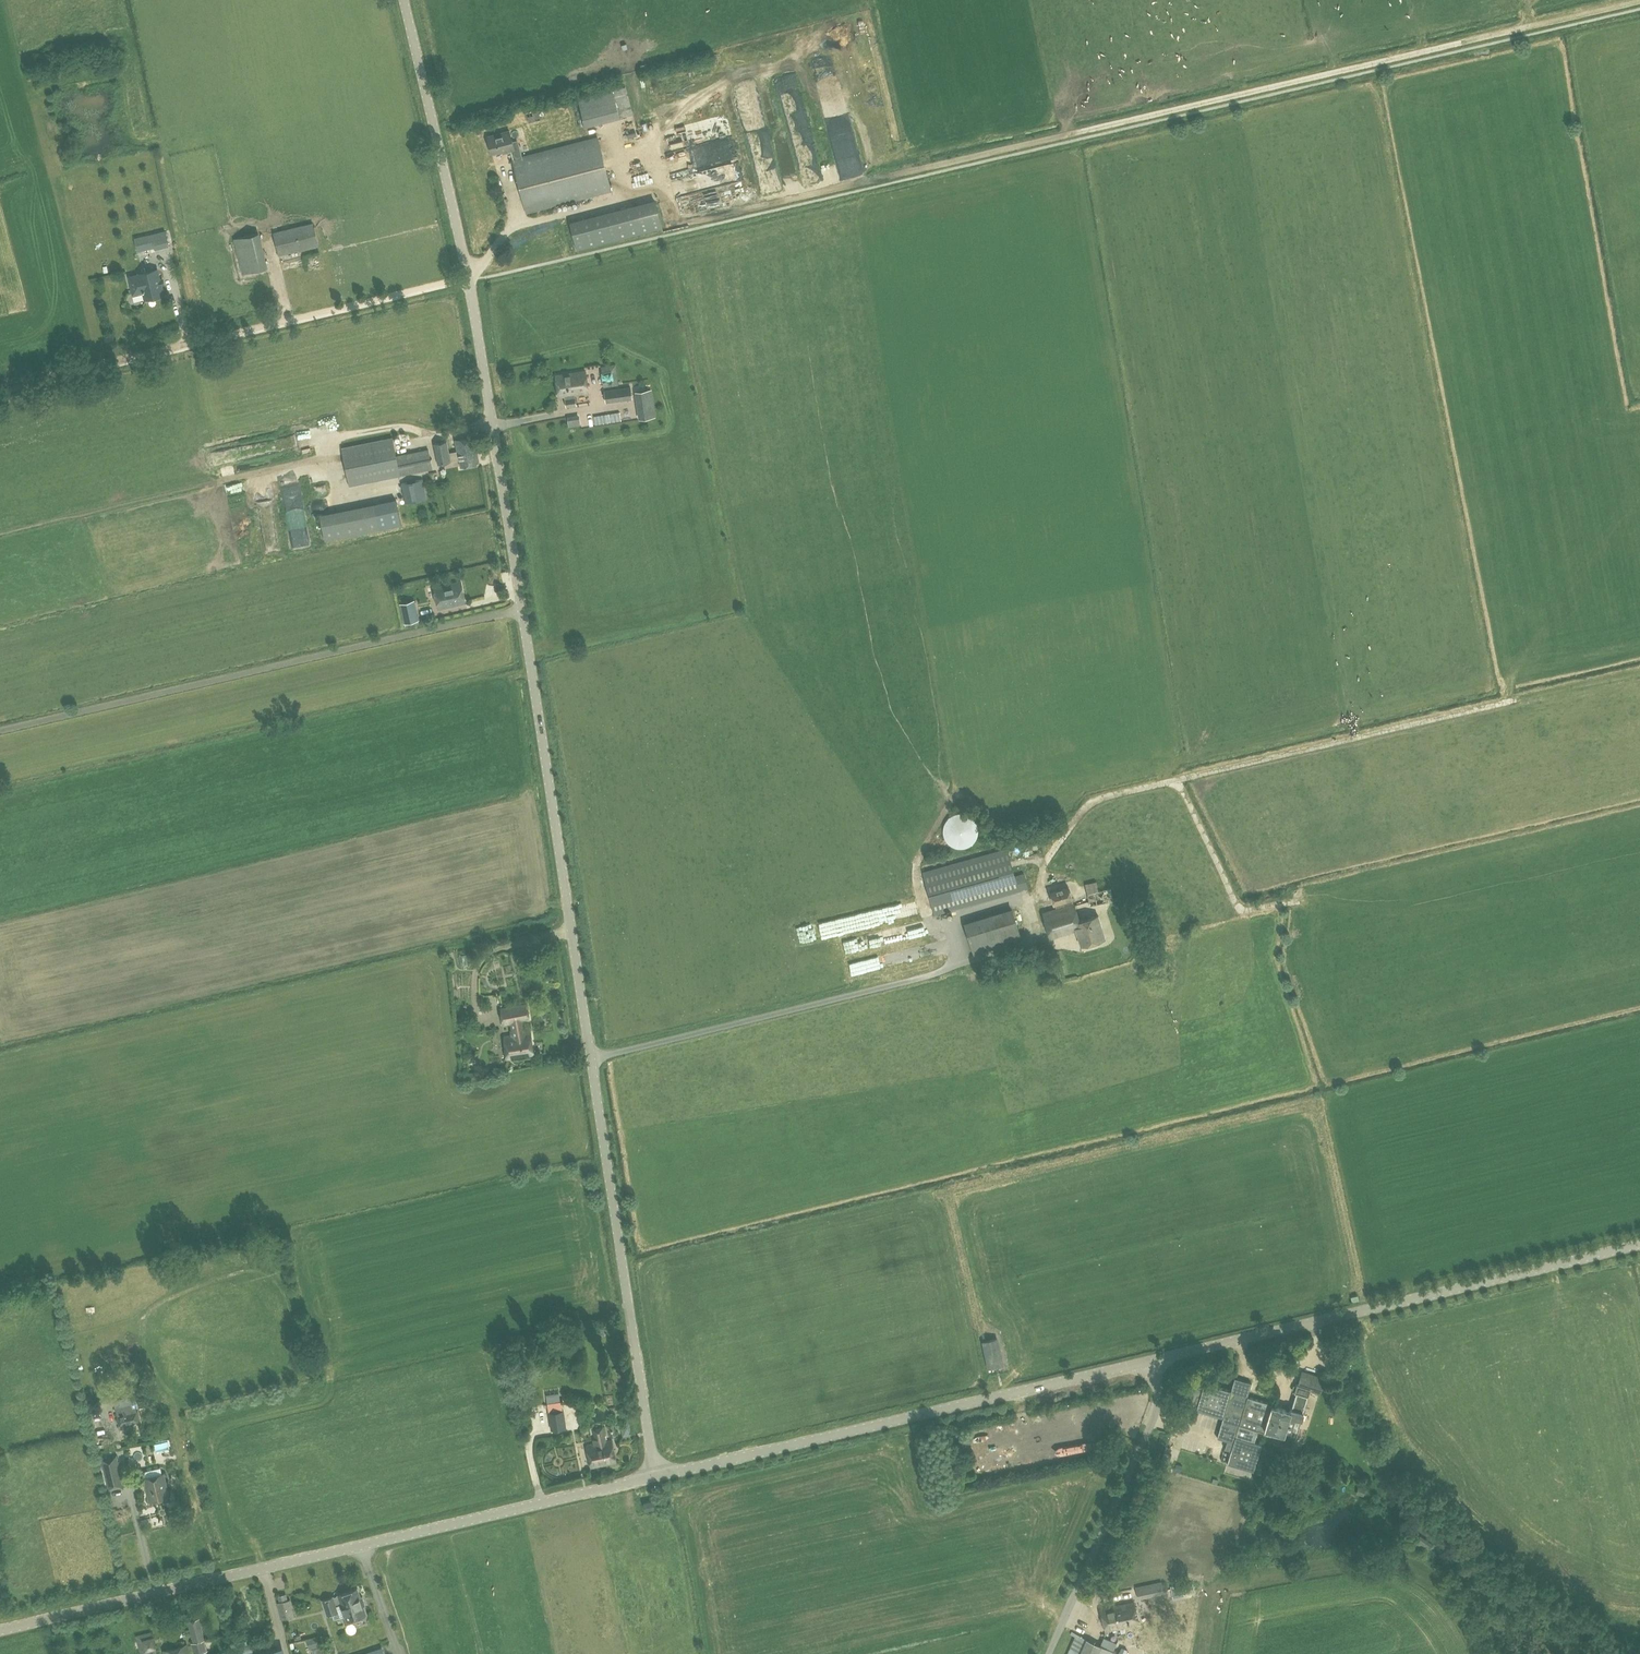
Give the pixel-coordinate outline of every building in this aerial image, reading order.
[(612,89),(620,117),(633,114),(626,86),(612,89)] [(620,117),(612,89),(578,98),(585,127),(620,117)] [(526,112),(529,122),(540,119),(538,109),(526,112)] [(694,138),(709,137),(709,127),(693,127),(694,138)] [(685,129),(678,130),(682,145),(689,143),(685,129)] [(511,150),(513,158),(518,156),(522,155),(517,139),(512,141),(509,130),(487,136),(492,153),(505,150),(505,152),(511,150)] [(649,137),(648,131),(637,133),(638,139),(649,137)] [(513,158),(511,158),(526,213),(611,191),(598,136),(522,155),(518,156),(513,158)] [(751,150),(755,180),(775,177),(772,153),(766,154),(766,148),(751,150)] [(736,157),(667,171),(672,193),(740,179),(736,157)] [(655,201),(570,224),(577,249),(662,227),(655,201)] [(278,255),(319,245),(313,222),(273,232),(278,255)] [(152,248),(169,244),(166,230),(134,238),(137,252),(152,248)] [(266,262),(260,233),(233,239),(239,262),(241,274),(268,267),(266,262)] [(157,269),(139,274),(129,277),(134,294),(143,291),(145,299),(147,299),(148,299),(152,298),(153,297),(164,294),(157,269)] [(619,386),(616,364),(601,366),(604,388),(619,386)] [(556,374),(559,396),(564,395),(566,407),(577,406),(576,399),(575,394),(588,392),(585,370),(556,374)] [(656,393),(669,390),(667,382),(654,385),(656,393)] [(606,402),(632,399),(630,387),(604,390),(606,402)] [(651,390),(637,391),(640,418),(654,417),(651,390)] [(575,411),(565,413),(567,421),(577,418),(575,411)] [(474,436),(434,444),(437,464),(450,461),(459,459),(460,466),(479,463),(474,436)] [(351,485),(433,469),(429,449),(397,456),(393,438),(343,447),(351,485)] [(317,448),(304,450),(305,456),(318,454),(317,448)] [(290,475),(271,481),(276,501),(285,499),(283,492),(285,491),(284,485),(293,482),(290,475)] [(427,498),(423,478),(401,483),(405,503),(427,498)] [(398,481),(379,485),(383,501),(401,497),(398,481)] [(395,500),(320,515),(325,540),(400,525),(395,500)] [(438,608),(465,602),(460,581),(433,587),(438,608)] [(403,623),(419,620),(414,600),(399,604),(403,623)] [(975,822),(973,819),(970,816),(967,815),(963,814),(959,814),(955,814),(952,816),(949,818),(946,821),(944,825),(943,829),(943,832),(944,836),(946,840),(948,843),(951,845),(954,847),(958,848),(962,848),(966,847),(969,846),(972,843),(975,840),(977,837),(978,833),(978,829),(977,826),(975,822)] [(1027,888),(1023,873),(1015,875),(1007,848),(922,871),(935,914),(1027,888)] [(1054,904),(1072,899),(1069,886),(1050,892),(1054,904)] [(1110,887),(1098,890),(1087,892),(1090,906),(1113,901),(1110,887)] [(1041,902),(1042,908),(1053,905),(1051,899),(1041,902)] [(1098,915),(1079,920),(1074,903),(1043,912),(1050,938),(1076,929),(1080,944),(1105,937),(1098,915)] [(1012,908),(964,922),(973,954),(1022,939),(1012,908)] [(806,922),(805,927),(798,925),(796,936),(806,938),(809,922),(806,922)] [(911,935),(911,927),(904,926),(903,935),(911,935)] [(848,948),(866,945),(864,935),(847,938),(848,948)] [(1128,952),(1135,946),(1130,941),(1124,947),(1128,952)] [(913,950),(915,958),(936,953),(934,945),(913,950)] [(486,992),(487,1001),(495,1001),(494,992),(486,992)] [(510,1023),(512,1034),(503,1036),(506,1058),(534,1054),(530,1031),(525,1032),(523,1020),(529,1019),(527,1004),(500,1007),(503,1024),(510,1023)] [(987,1368),(1004,1365),(998,1337),(982,1341),(987,1368)] [(576,1372),(570,1365),(564,1371),(568,1375),(573,1375),(576,1372)] [(1289,1411),(1271,1405),(1265,1430),(1284,1434),(1283,1436),(1284,1437),(1283,1442),(1293,1445),(1294,1440),(1295,1440),(1300,1419),(1301,1419),(1303,1412),(1307,1397),(1308,1397),(1310,1390),(1320,1393),(1324,1378),(1312,1374),(1307,1388),(1298,1385),(1297,1384),(1296,1386),(1294,1386),(1293,1390),(1295,1391),(1294,1393),(1296,1393),(1291,1409),(1290,1408),(1289,1411)] [(1265,1430),(1271,1405),(1271,1403),(1247,1396),(1251,1383),(1235,1378),(1231,1390),(1204,1382),(1203,1387),(1194,1385),(1188,1402),(1198,1405),(1196,1409),(1223,1417),(1217,1438),(1227,1441),(1225,1449),(1231,1451),(1227,1463),(1254,1471),(1262,1444),(1254,1442),(1258,1430),(1265,1432),(1265,1430)] [(559,1393),(546,1395),(547,1404),(561,1402),(559,1393)] [(561,1402),(547,1404),(548,1413),(551,1429),(566,1427),(564,1411),(563,1411),(562,1402),(561,1402)] [(117,1414),(117,1415),(119,1426),(140,1421),(138,1410),(137,1411),(135,1403),(116,1407),(117,1414)] [(140,1410),(142,1419),(153,1417),(151,1407),(140,1410)] [(118,1427),(119,1435),(128,1434),(126,1425),(118,1427)] [(606,1441),(603,1427),(594,1429),(597,1443),(586,1445),(591,1467),(616,1462),(611,1440),(606,1441)] [(146,1460),(152,1458),(148,1445),(143,1447),(146,1460)] [(1164,1445),(1157,1462),(1165,1465),(1172,1448),(1164,1445)] [(121,1476),(116,1456),(103,1459),(107,1476),(107,1479),(121,1476)] [(163,1473),(145,1477),(150,1500),(168,1496),(163,1473)] [(1363,1496),(1366,1488),(1358,1486),(1356,1494),(1363,1496)] [(1428,1552),(1433,1545),(1419,1535),(1415,1542),(1428,1552)] [(1274,1552),(1286,1551),(1284,1536),(1272,1538),(1274,1552)] [(1170,1586),(1172,1598),(1184,1595),(1182,1583),(1170,1586)] [(338,1595),(333,1597),(323,1600),(327,1614),(338,1611),(336,1606),(341,1604),(345,1615),(342,1616),(345,1624),(353,1621),(353,1619),(366,1614),(363,1606),(365,1605),(362,1596),(360,1597),(357,1589),(338,1595)] [(293,1616),(292,1610),(289,1600),(289,1599),(278,1601),(282,1619),(293,1616)] [(1139,1623),(1134,1601),(1106,1607),(1100,1609),(1104,1631),(1111,1629),(1119,1627),(1121,1633),(1125,1632),(1124,1626),(1139,1623)] [(187,1621),(193,1642),(204,1639),(205,1639),(199,1617),(187,1621)] [(151,1631),(136,1635),(141,1653),(150,1653),(157,1652),(151,1631)] [(1071,1631),(1070,1635),(1075,1637),(1067,1653),(1121,1653),(1071,1631)] [(309,1648),(320,1645),(317,1636),(306,1638),(309,1648)] [(193,1642),(191,1643),(194,1653),(207,1650),(204,1639),(193,1642)] [(186,1644),(163,1650),(164,1653),(189,1653),(186,1644)]
